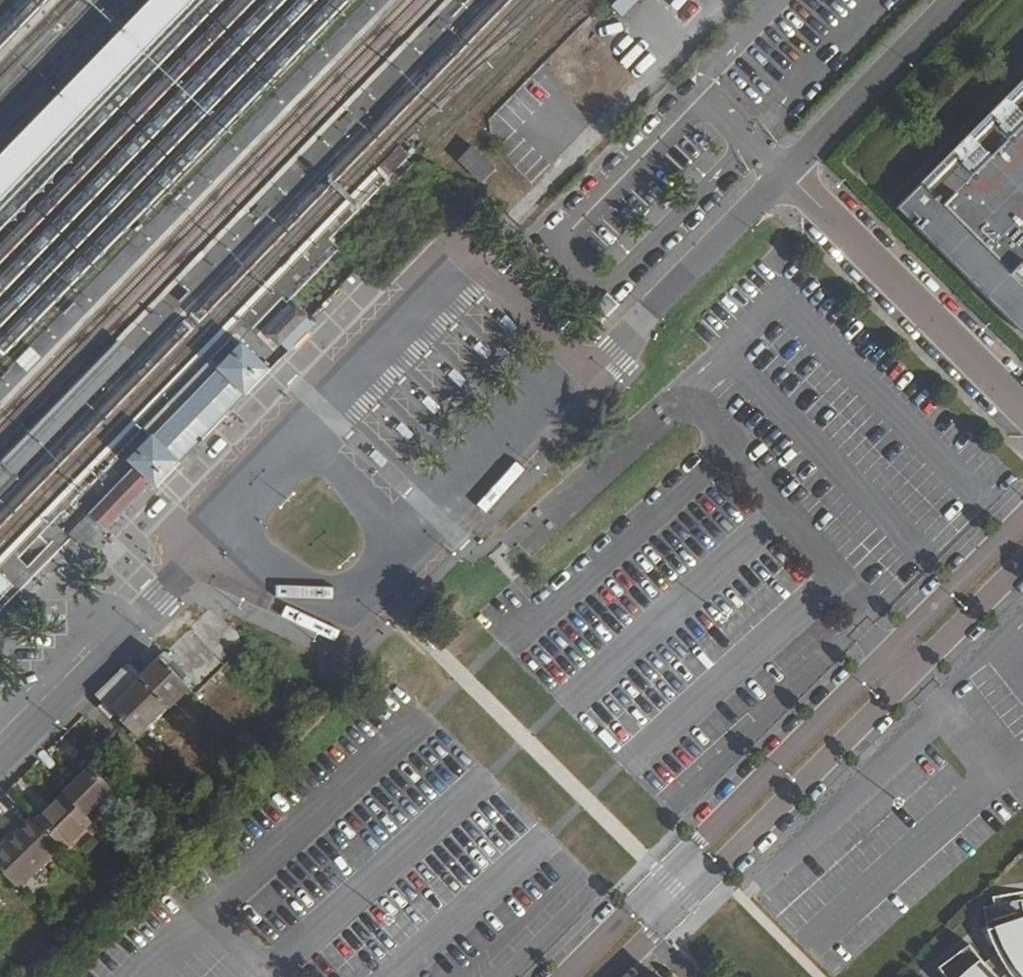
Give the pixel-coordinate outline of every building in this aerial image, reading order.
[(927,188),(922,183),(897,208),(910,220),(915,215),(919,219),(913,224),(989,299),(994,294),(1022,322),(1022,92),(927,188)] [(470,144),(455,161),(479,182),(494,166),(470,144)] [(341,268),(333,260),(316,276),(324,284),(341,268)] [(601,324),(620,306),(608,294),(590,313),(601,324)] [(989,299),(1022,333),(1022,322),(994,294),(989,299)] [(278,328),(271,335),(276,341),(282,346),(289,339),(308,319),(297,308),(278,328)] [(123,342),(3,464),(16,476),(136,354),(123,342)] [(207,436),(270,372),(263,365),(244,346),(222,368),(181,410),(175,416),(166,407),(143,430),(148,435),(153,439),(130,462),(136,469),(91,515),(98,522),(105,529),(143,491),(151,483),(156,488),(179,465),(193,451),(207,436)] [(166,407),(175,416),(181,410),(222,368),(213,359),(166,407)] [(19,479),(16,476),(3,464),(0,467),(0,499),(19,479)] [(98,522),(91,515),(76,530),(73,533),(69,537),(84,551),(105,529),(98,522)] [(63,572),(51,560),(2,611),(14,623),(63,572)] [(141,736),(191,685),(192,683),(180,671),(183,667),(167,651),(163,656),(143,676),(111,709),(116,713),(141,736)] [(143,676),(133,667),(101,699),(105,703),(111,709),(143,676)] [(112,717),(116,713),(111,709),(105,703),(101,707),(112,717)] [(86,812),(113,785),(90,763),(37,818),(62,842),(90,814),(86,812)] [(0,848),(0,867),(19,885),(61,842),(37,818),(33,815),(0,848)] [(1022,904),(1022,903),(1022,901),(1022,899),(983,907),(982,925),(986,945),(990,954),(975,962),(963,942),(938,966),(947,976),(1022,976),(1022,906),(1022,904)]
